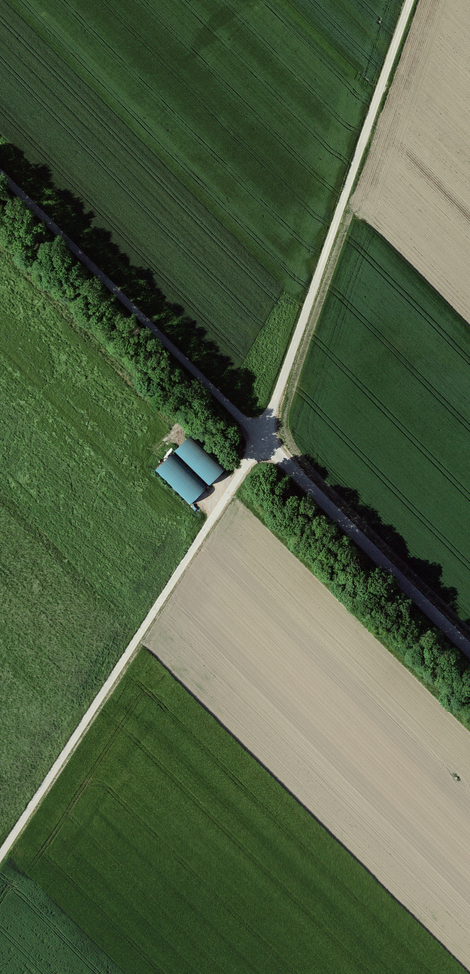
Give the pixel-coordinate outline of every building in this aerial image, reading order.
[(169,453),(205,486),(223,467),(187,434),(169,453)] [(205,486),(169,453),(152,472),(187,505),(205,486)]
